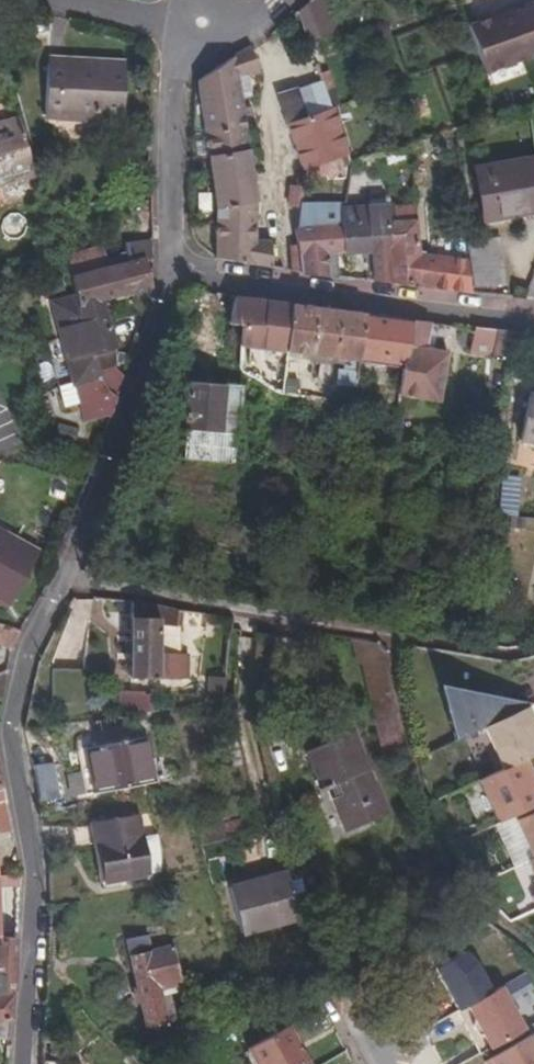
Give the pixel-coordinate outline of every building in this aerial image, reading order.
[(343,28),(332,0),(311,0),(297,13),(308,43),(343,28)] [(524,7),(525,11),(514,16),(512,11),(470,26),(486,73),(533,56),(533,3),(524,7)] [(514,16),(525,11),(524,7),(512,11),(514,16)] [(239,78),(252,75),(260,73),(252,50),(244,51),(198,82),(216,212),(215,259),(273,269),(272,242),(257,241),(257,201),(242,99),(239,78)] [(50,67),(94,69),(94,61),(50,58),(50,67)] [(127,62),(94,61),(94,69),(50,67),(48,119),(123,124),(127,62)] [(323,82),(280,96),(305,171),(347,155),(332,109),(342,104),(330,71),(321,74),(323,82)] [(242,99),(255,97),(252,75),(239,78),(242,99)] [(33,167),(19,119),(0,124),(0,177),(33,167)] [(485,220),(533,213),(533,159),(476,169),(485,220)] [(0,177),(2,187),(36,178),(33,167),(0,177)] [(291,207),(299,209),(300,207),(302,188),(293,186),(291,207)] [(301,204),(300,207),(299,209),(297,220),(297,231),(298,243),(299,247),(303,275),(306,275),(339,279),(337,254),(340,252),(346,254),(345,225),(345,211),(326,212),(326,203),(301,204)] [(391,284),(423,288),(419,244),(416,204),(386,206),(391,284)] [(377,283),(391,284),(386,206),(345,209),(345,211),(345,225),(346,254),(374,252),(377,283)] [(468,241),(469,250),(474,288),(504,285),(498,239),(468,241)] [(152,289),(147,260),(153,258),(153,242),(126,246),(127,254),(106,258),(104,248),(67,258),(76,297),(54,304),(85,423),(112,416),(118,399),(111,394),(106,387),(102,379),(100,371),(116,366),(114,344),(109,321),(103,300),(152,289)] [(469,250),(429,245),(419,244),(423,288),(434,289),(474,294),(469,250)] [(303,275),(299,247),(292,246),(292,273),(303,275)] [(240,347),(286,353),(292,304),(236,296),(231,326),(243,328),(240,347)] [(366,314),(292,304),(286,353),(360,363),(360,361),(366,314)] [(360,361),(405,368),(413,321),(366,314),(360,361)] [(400,396),(441,403),(449,353),(428,349),(432,323),(413,321),(405,368),(400,396)] [(476,329),(472,352),(514,359),(516,334),(476,329)] [(0,339),(0,354),(15,350),(11,335),(0,339)] [(297,371),(299,363),(285,360),(281,390),(300,392),(303,372),(297,371)] [(336,399),(352,401),(353,402),(358,371),(339,370),(336,399)] [(244,387),(174,380),(168,429),(187,431),(184,460),(232,464),(235,435),(239,436),(244,387)] [(525,441),(533,443),(533,397),(525,441)] [(9,546),(13,538),(0,531),(0,541),(9,546)] [(13,538),(9,546),(0,541),(0,601),(10,606),(41,553),(13,538)] [(130,677),(181,678),(182,654),(169,653),(170,626),(205,630),(207,614),(130,600),(128,672),(130,677)] [(11,650),(21,632),(0,627),(0,647),(11,650)] [(351,639),(356,664),(362,664),(388,666),(387,651),(380,643),(360,641),(351,639)] [(190,655),(182,654),(181,678),(189,678),(190,655)] [(391,693),(388,666),(362,664),(386,755),(405,751),(391,693)] [(84,670),(54,670),(53,704),(84,704),(84,670)] [(224,697),(226,678),(210,678),(207,700),(224,697)] [(117,710),(147,709),(146,689),(116,691),(117,710)] [(497,707),(493,699),(435,692),(456,739),(465,735),(486,726),(515,712),(510,701),(497,707)] [(533,704),(493,699),(497,707),(510,701),(515,712),(527,707),(533,704)] [(505,768),(527,758),(533,755),(533,722),(527,707),(515,712),(486,726),(505,768)] [(498,772),(505,768),(486,726),(465,735),(477,761),(490,755),(498,772)] [(371,775),(353,732),(307,751),(322,789),(336,783),(342,796),(335,799),(348,830),(390,813),(374,774),(371,775)] [(146,739),(86,751),(93,794),(155,781),(146,739)] [(533,806),(533,784),(531,778),(533,777),(533,773),(527,758),(505,768),(498,772),(481,779),(500,821),(533,806)] [(13,831),(0,759),(0,832),(0,833),(13,831)] [(60,792),(55,761),(33,764),(37,796),(60,792)] [(533,857),(533,809),(497,826),(515,866),(533,857)] [(93,845),(99,844),(105,883),(149,876),(139,817),(90,826),(93,845)] [(201,845),(252,834),(248,817),(196,829),(197,832),(201,845)] [(515,866),(509,868),(529,911),(533,908),(533,857),(515,866)] [(299,919),(287,873),(230,887),(242,933),(299,919)] [(20,886),(21,874),(0,877),(0,887),(20,886)] [(450,904),(444,890),(430,896),(436,910),(450,904)] [(149,935),(126,940),(146,1027),(176,1021),(168,985),(182,982),(174,946),(152,951),(149,935)] [(13,992),(16,942),(0,941),(0,995),(13,992)] [(488,1051),(527,1030),(502,987),(464,1008),(488,1051)] [(13,992),(0,995),(0,1021),(11,1019),(13,992)] [(488,1051),(464,1008),(458,1011),(482,1055),(488,1051)] [(255,1063),(309,1063),(288,1026),(247,1049),(255,1063)] [(533,1035),(486,1062),(487,1063),(533,1063),(533,1036),(533,1035)]
